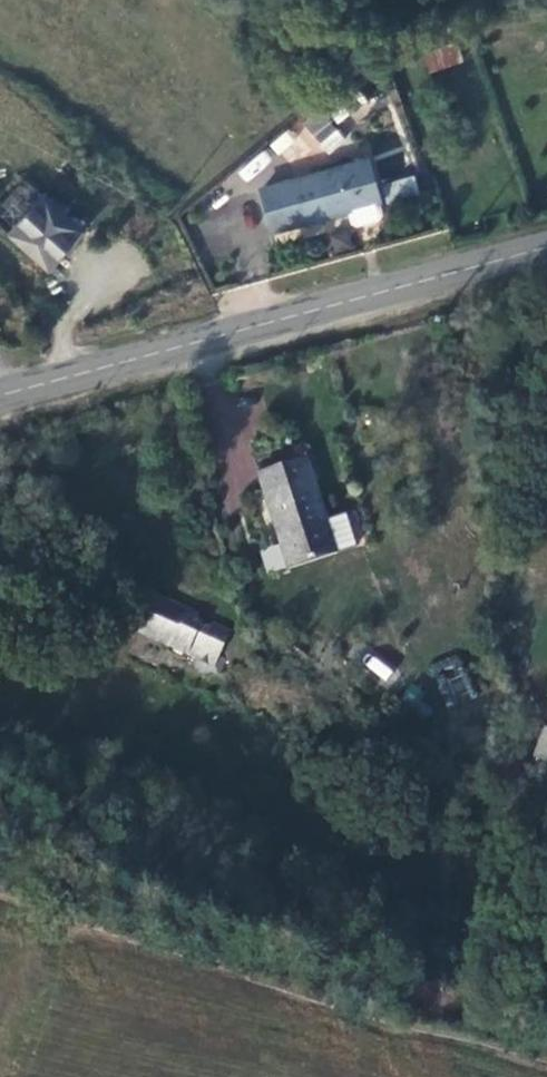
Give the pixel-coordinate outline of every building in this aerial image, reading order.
[(457,42),(421,55),(428,73),(463,60),(457,42)] [(329,154),(346,137),(319,110),(302,127),(329,154)] [(365,164),(265,194),(276,232),(378,204),(365,164)] [(414,177),(387,185),(392,204),(419,196),(414,177)] [(51,269),(84,229),(45,197),(14,236),(51,269)] [(305,460),(258,473),(285,569),(332,556),(305,460)] [(168,645),(183,653),(196,625),(195,610),(156,592),(151,601),(150,601),(146,602),(143,605),(143,607),(143,609),(144,611),(145,613),(140,624),(167,638),(168,645)] [(374,653),(364,664),(384,682),(394,671),(374,653)] [(448,707),(475,694),(459,659),(432,672),(448,707)] [(546,761),(546,725),(542,724),(532,757),(546,761)]
